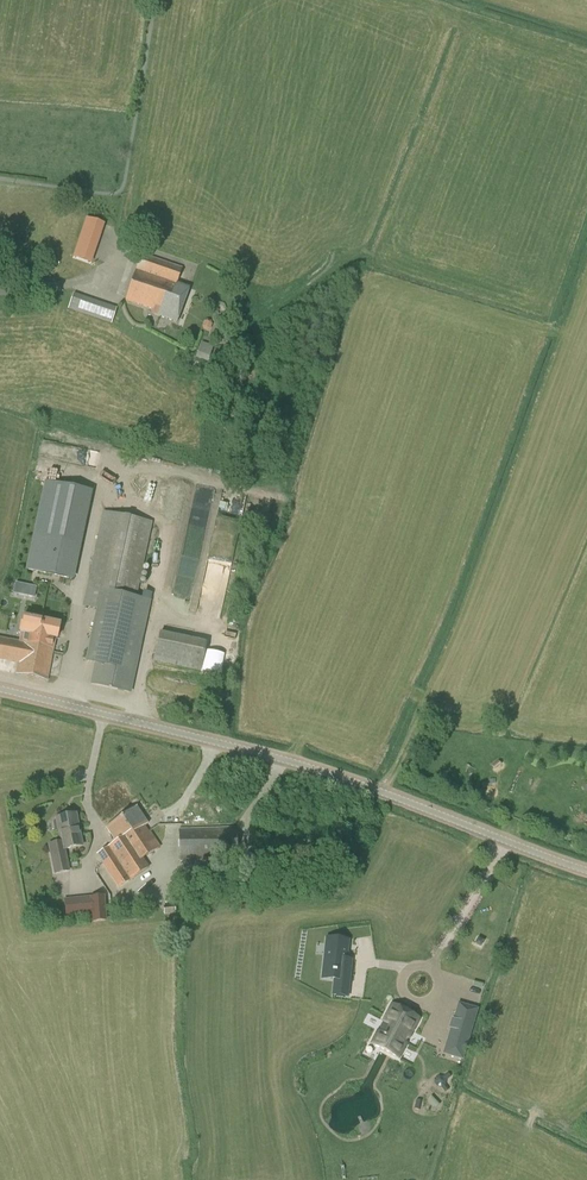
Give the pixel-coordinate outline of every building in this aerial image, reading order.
[(75,249),(94,255),(99,239),(81,233),(75,249)] [(177,323),(189,288),(177,284),(182,268),(141,253),(135,271),(126,300),(160,312),(158,317),(177,323)] [(111,324),(117,308),(73,293),(68,309),(111,324)] [(207,331),(210,329),(212,324),(211,321),(207,319),(204,321),(202,326),(203,330),(207,331)] [(207,362),(213,346),(201,342),(195,358),(207,362)] [(225,356),(233,355),(231,344),(224,345),(225,356)] [(87,500),(44,491),(25,578),(68,587),(87,500)] [(136,597),(152,522),(103,511),(82,607),(96,610),(132,618),(136,597)] [(29,586),(26,596),(34,598),(36,587),(29,586)] [(147,600),(136,597),(132,618),(96,610),(86,661),(95,663),(90,684),(131,693),(150,606),(151,601),(147,600)] [(60,624),(23,616),(19,632),(21,633),(19,641),(0,638),(0,660),(17,663),(15,674),(47,681),(53,649),(55,639),(57,639),(60,624)] [(201,672),(207,642),(160,631),(153,661),(201,672)] [(118,887),(148,867),(142,858),(159,847),(145,826),(148,824),(136,807),(105,828),(115,843),(96,855),(99,859),(96,860),(102,869),(105,867),(118,887)] [(60,841),(62,850),(65,850),(83,846),(76,813),(55,818),(56,820),(54,820),(53,822),(54,830),(57,832),(58,832),(60,841)] [(179,861),(237,860),(236,827),(179,829),(179,861)] [(70,871),(65,850),(62,850),(60,841),(48,844),(54,874),(70,871)] [(92,923),(107,921),(107,920),(106,912),(104,896),(91,897),(91,896),(64,899),(65,915),(91,913),(91,914),(92,921),(92,923)] [(411,944),(418,948),(425,936),(418,932),(411,944)] [(326,949),(326,979),(342,979),(342,986),(353,986),(353,966),(347,966),(347,949),(326,949)] [(449,985),(452,980),(440,972),(437,978),(449,985)] [(378,1031),(371,1044),(399,1059),(419,1019),(408,1014),(407,1016),(401,1013),(402,1010),(392,1005),(383,1022),(387,1024),(382,1033),(378,1031)] [(451,1029),(447,1042),(454,1044),(450,1056),(462,1059),(473,1023),(454,1017),(453,1019),(452,1019),(449,1029),(451,1029)] [(434,1078),(434,1083),(437,1087),(441,1088),(444,1093),(449,1090),(445,1085),(446,1081),(451,1077),(448,1073),(443,1076),(438,1076),(434,1078)]
